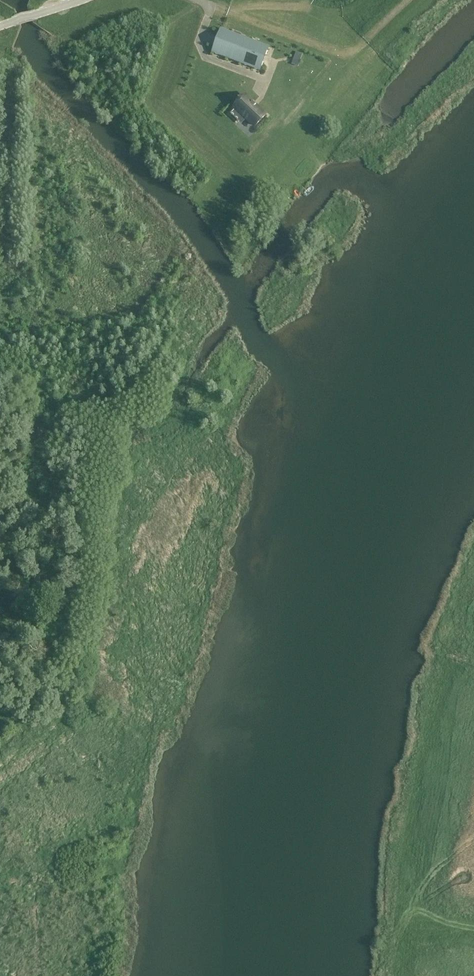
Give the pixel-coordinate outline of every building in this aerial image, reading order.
[(221,29),(212,53),(260,71),(269,47),(221,29)] [(296,52),(292,64),(299,67),(303,54),(296,52)] [(236,108),(231,114),(240,123),(246,117),(255,127),(265,116),(245,97),(235,108),(236,108)]
